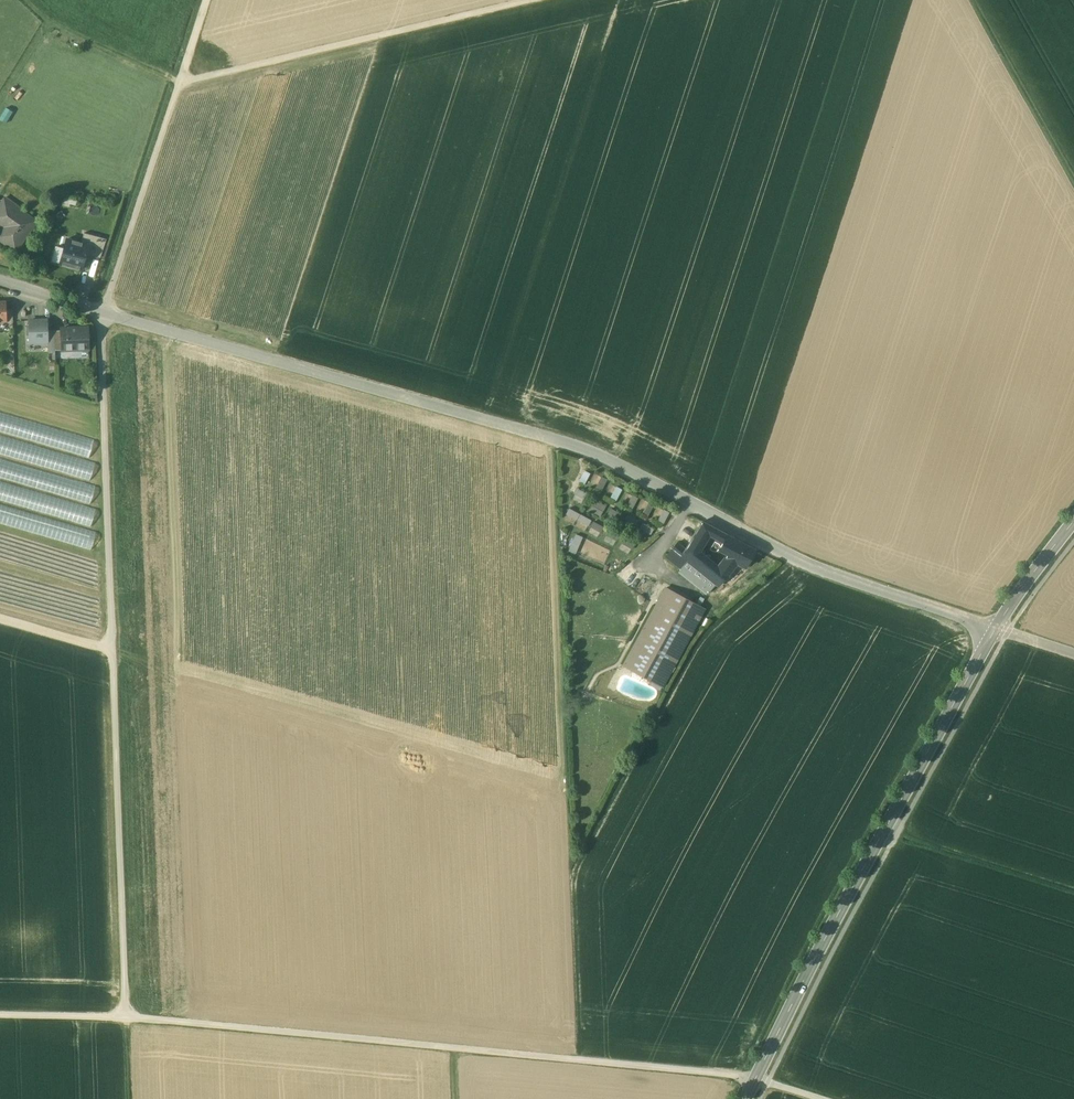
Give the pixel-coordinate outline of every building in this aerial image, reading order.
[(0,205),(0,214),(4,217),(14,203),(5,197),(0,205)] [(14,203),(4,217),(8,220),(3,227),(0,232),(0,240),(16,251),(38,219),(14,203)] [(0,214),(0,225),(3,227),(8,220),(4,217),(0,214)] [(85,232),(82,243),(90,245),(87,254),(102,258),(107,238),(85,232)] [(82,243),(67,239),(60,264),(83,270),(87,254),(90,245),(82,243)] [(48,331),(48,320),(29,320),(30,343),(48,342),(48,331)] [(88,327),(61,328),(62,330),(63,350),(89,349),(88,327)] [(56,351),(55,331),(48,331),(48,342),(48,351),(56,351)] [(0,411),(0,430),(90,453),(94,436),(0,411)] [(90,546),(94,533),(14,512),(8,503),(90,524),(95,505),(90,504),(96,482),(89,480),(94,461),(76,456),(73,452),(0,433),(0,523),(90,546)] [(588,473),(584,470),(578,480),(583,483),(588,473)] [(606,478),(601,476),(596,486),(601,489),(606,478)] [(620,488),(615,485),(609,496),(614,498),(620,488)] [(586,491),(576,487),(574,492),(583,496),(586,491)] [(636,497),(631,495),(626,505),(631,508),(636,497)] [(604,504),(595,499),(593,504),(602,509),(604,504)] [(652,503),(647,501),(642,511),(647,514),(652,503)] [(587,524),(590,518),(568,507),(565,513),(587,524)] [(620,512),(610,508),(608,513),(617,517),(620,512)] [(667,511),(662,509),(657,519),(662,521),(667,511)] [(637,519),(628,515),(625,520),(634,524),(637,519)] [(601,525),(592,521),(590,526),(599,530),(601,525)] [(702,521),(686,549),(696,557),(700,553),(696,550),(706,534),(719,540),(724,543),(728,535),(702,521)] [(651,527),(642,523),(640,528),(649,532),(651,527)] [(618,533),(609,528),(606,533),(615,538),(618,533)] [(576,551),(583,536),(575,533),(569,548),(576,551)] [(755,550),(728,535),(724,543),(722,547),(730,552),(726,558),(737,563),(745,568),(755,550)] [(633,542),(624,537),(621,543),(631,547),(633,542)] [(718,567),(700,553),(696,557),(686,549),(677,543),(666,557),(678,566),(680,564),(711,590),(714,587),(728,574),(719,568),(718,567)] [(726,558),(719,568),(728,574),(732,569),(737,563),(726,558)] [(739,575),(732,569),(728,574),(714,587),(722,595),(739,575)] [(705,609),(666,588),(624,665),(654,682),(662,686),(662,687),(705,609)] [(576,641),(575,617),(567,617),(568,641),(576,641)]
